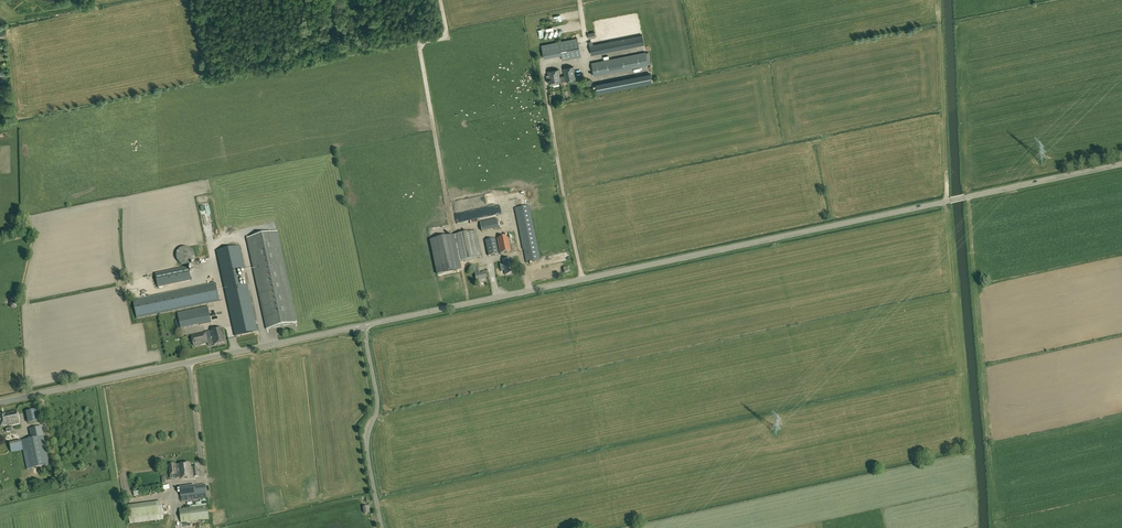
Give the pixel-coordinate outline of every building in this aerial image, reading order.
[(555,32),(554,25),(536,29),(537,35),(555,32)] [(592,41),(589,42),(591,55),(644,44),(642,34),(593,44),(592,41)] [(562,60),(581,56),(577,38),(541,45),(544,58),(561,54),(562,60)] [(648,63),(647,58),(645,52),(591,62),(594,76),(648,65),(648,63)] [(546,75),(547,80),(548,80),(549,84),(561,81),(566,81),(575,79),(573,66),(564,68),(565,75),(561,76),(560,76),(558,69),(548,71),(548,75),(546,75)] [(596,84),(598,93),(652,83),(650,73),(596,84)] [(540,260),(530,211),(529,205),(515,208),(516,211),(527,263),(540,260)] [(499,228),(497,218),(480,222),(482,231),(499,228)] [(475,231),(454,236),(460,262),(481,257),(475,231)] [(247,238),(267,329),(297,323),(277,232),(247,238)] [(430,241),(436,268),(437,274),(460,270),(461,270),(460,263),(460,262),(454,236),(430,241)] [(497,238),(500,253),(511,251),(508,236),(497,238)] [(498,254),(495,238),(485,240),(488,256),(498,254)] [(187,247),(184,247),(183,247),(181,248),(180,248),(179,249),(179,250),(178,251),(177,252),(177,253),(176,254),(176,256),(177,258),(177,259),(178,260),(178,261),(179,262),(181,263),(182,264),(183,264),(184,265),(185,265),(186,265),(187,265),(188,264),(190,264),(191,263),(192,262),(193,261),(194,259),(194,258),(194,256),(194,255),(194,254),(194,253),(193,251),(193,250),(192,249),(191,249),(190,248),(189,247),(188,247),(187,247)] [(217,251),(235,336),(258,331),(248,285),(241,287),(237,273),(245,271),(239,247),(217,251)] [(500,265),(502,272),(505,271),(506,275),(515,273),(512,259),(503,261),(504,264),(500,265)] [(189,266),(156,273),(159,287),(192,280),(189,266)] [(474,269),(477,281),(486,279),(485,272),(479,273),(478,269),(474,269)] [(215,283),(133,300),(137,319),(220,301),(215,283)] [(212,322),(208,307),(178,313),(181,329),(212,322)] [(210,331),(208,332),(210,341),(208,342),(208,343),(209,345),(213,344),(213,345),(226,342),(225,337),(224,337),(222,328),(210,331)] [(210,341),(208,332),(206,332),(206,333),(192,336),(194,346),(208,343),(208,342),(210,341)] [(41,420),(39,409),(25,412),(28,423),(41,420)] [(0,427),(6,426),(11,425),(19,423),(16,411),(0,414),(0,425),(0,427)] [(21,440),(23,450),(27,469),(49,464),(41,426),(29,428),(30,438),(21,440)] [(23,450),(21,440),(9,443),(11,452),(23,450)] [(174,474),(177,474),(177,479),(181,478),(192,477),(194,477),(199,476),(198,466),(193,467),(191,467),(190,463),(179,464),(176,465),(176,464),(169,465),(170,475),(174,474)] [(181,501),(207,498),(205,484),(180,487),(181,501)] [(155,502),(127,506),(129,519),(157,516),(162,515),(160,501),(155,502)] [(180,522),(209,519),(207,506),(179,509),(180,522)]
